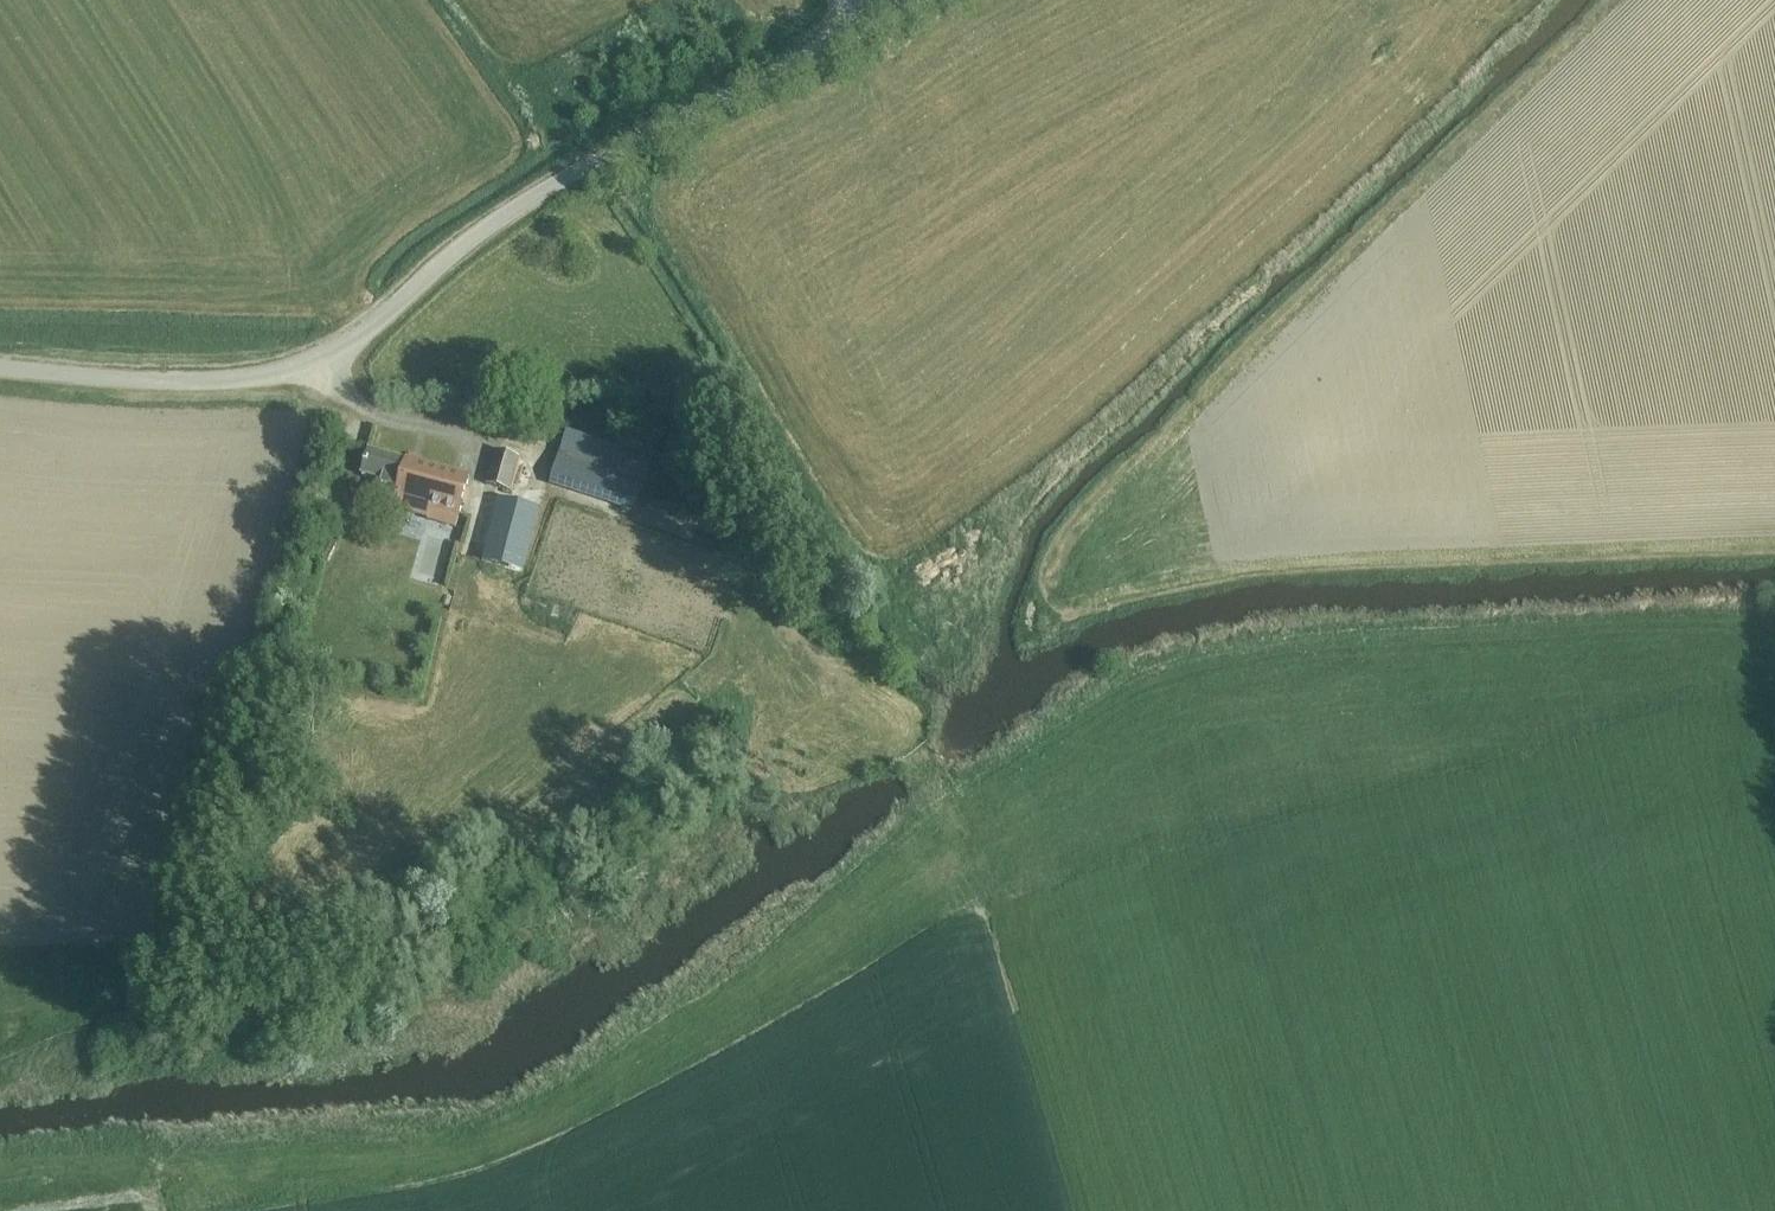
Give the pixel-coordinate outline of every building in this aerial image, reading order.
[(468,480),(367,452),(361,476),(378,481),(375,493),(396,499),(393,509),(427,519),(430,508),(458,516),(468,480)] [(533,464),(494,453),(485,486),(497,490),(485,534),(495,537),(487,565),(518,573),(538,503),(523,499),(533,464)] [(641,487),(558,460),(549,486),(632,513),(641,487)]
